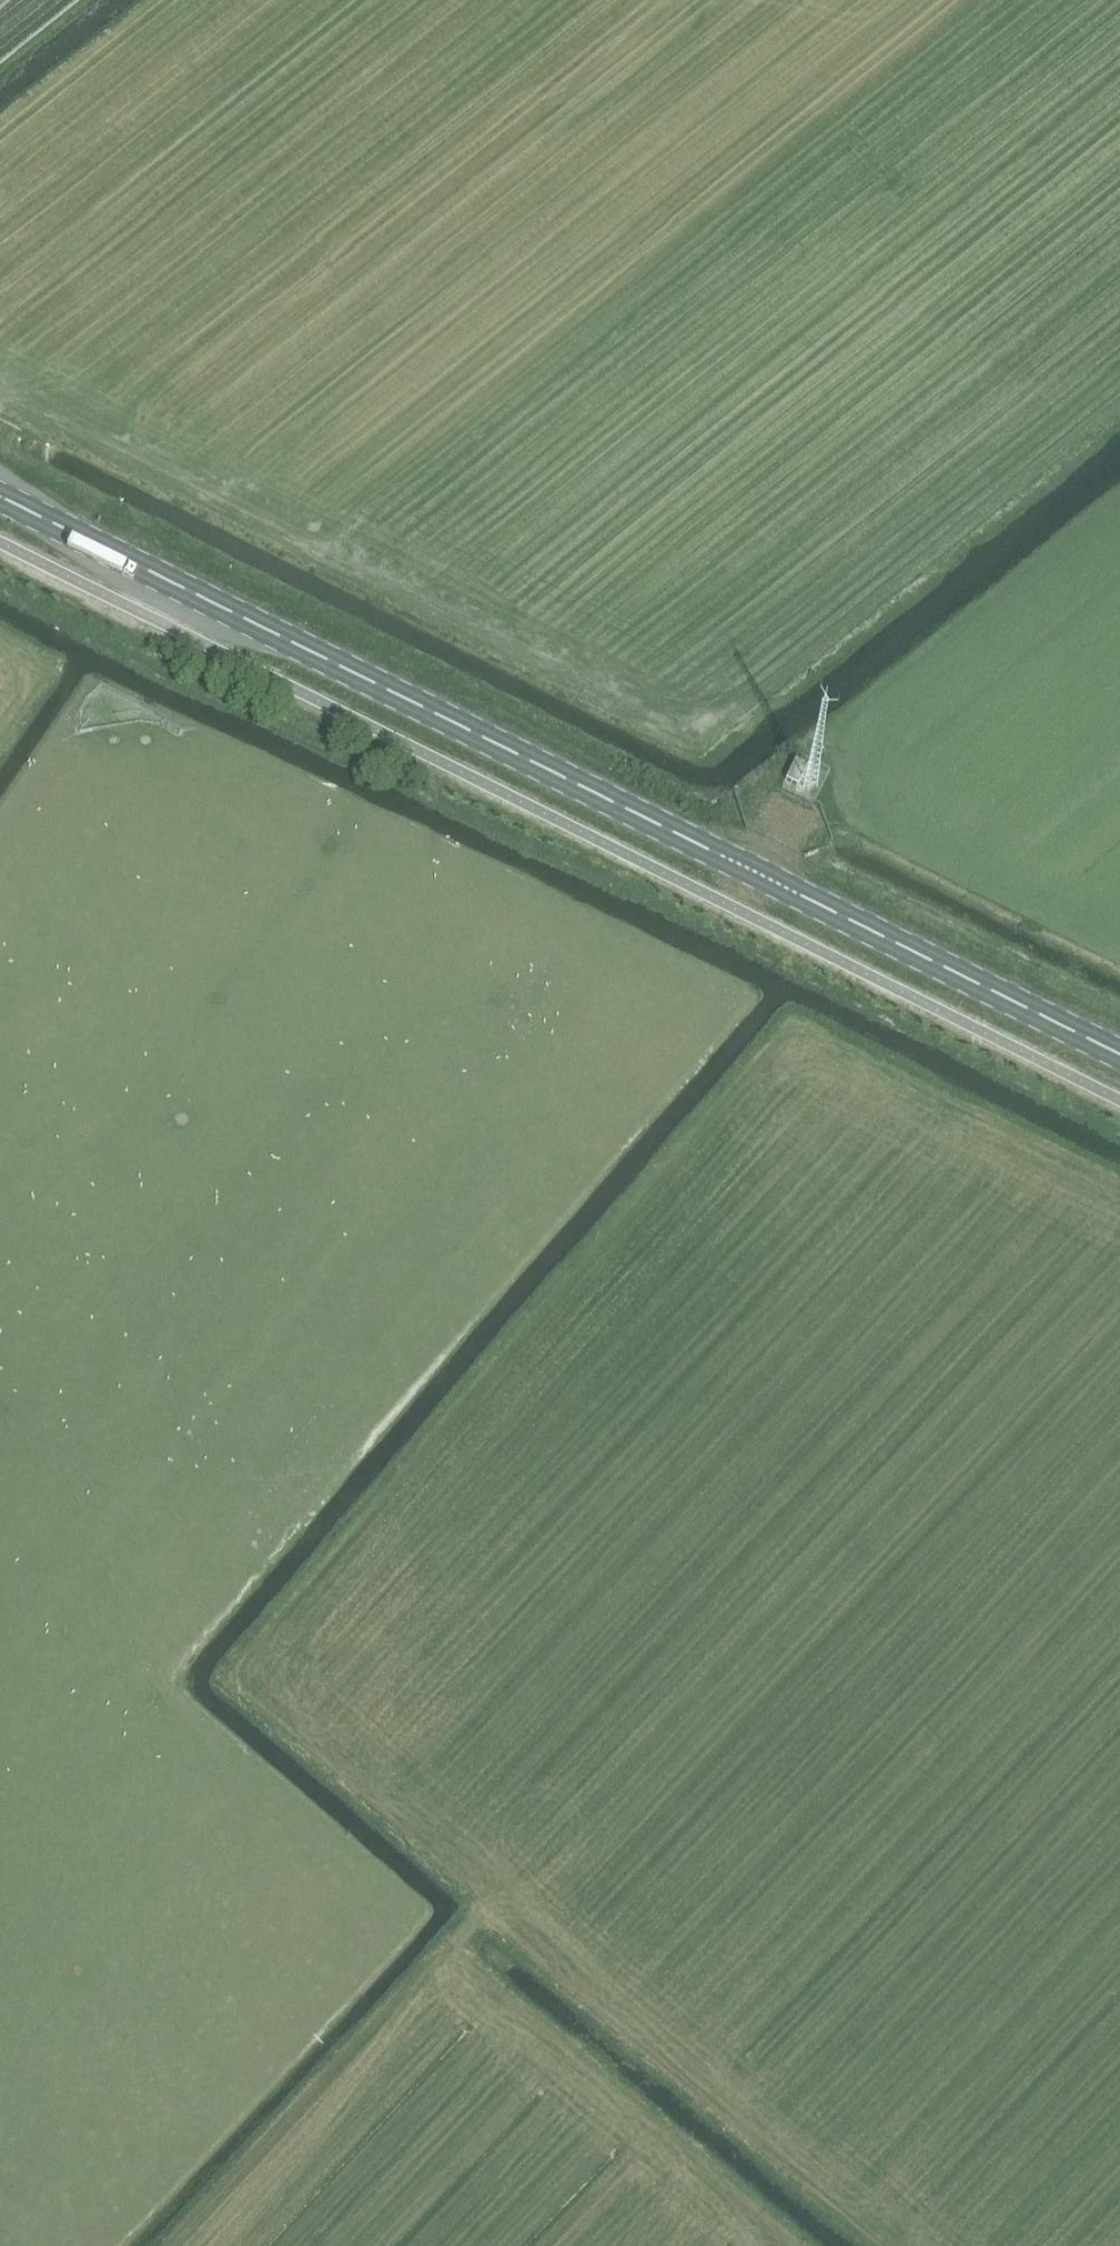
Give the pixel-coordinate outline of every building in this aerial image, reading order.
[(799,753),(784,777),(810,794),(825,771),(799,753)]
